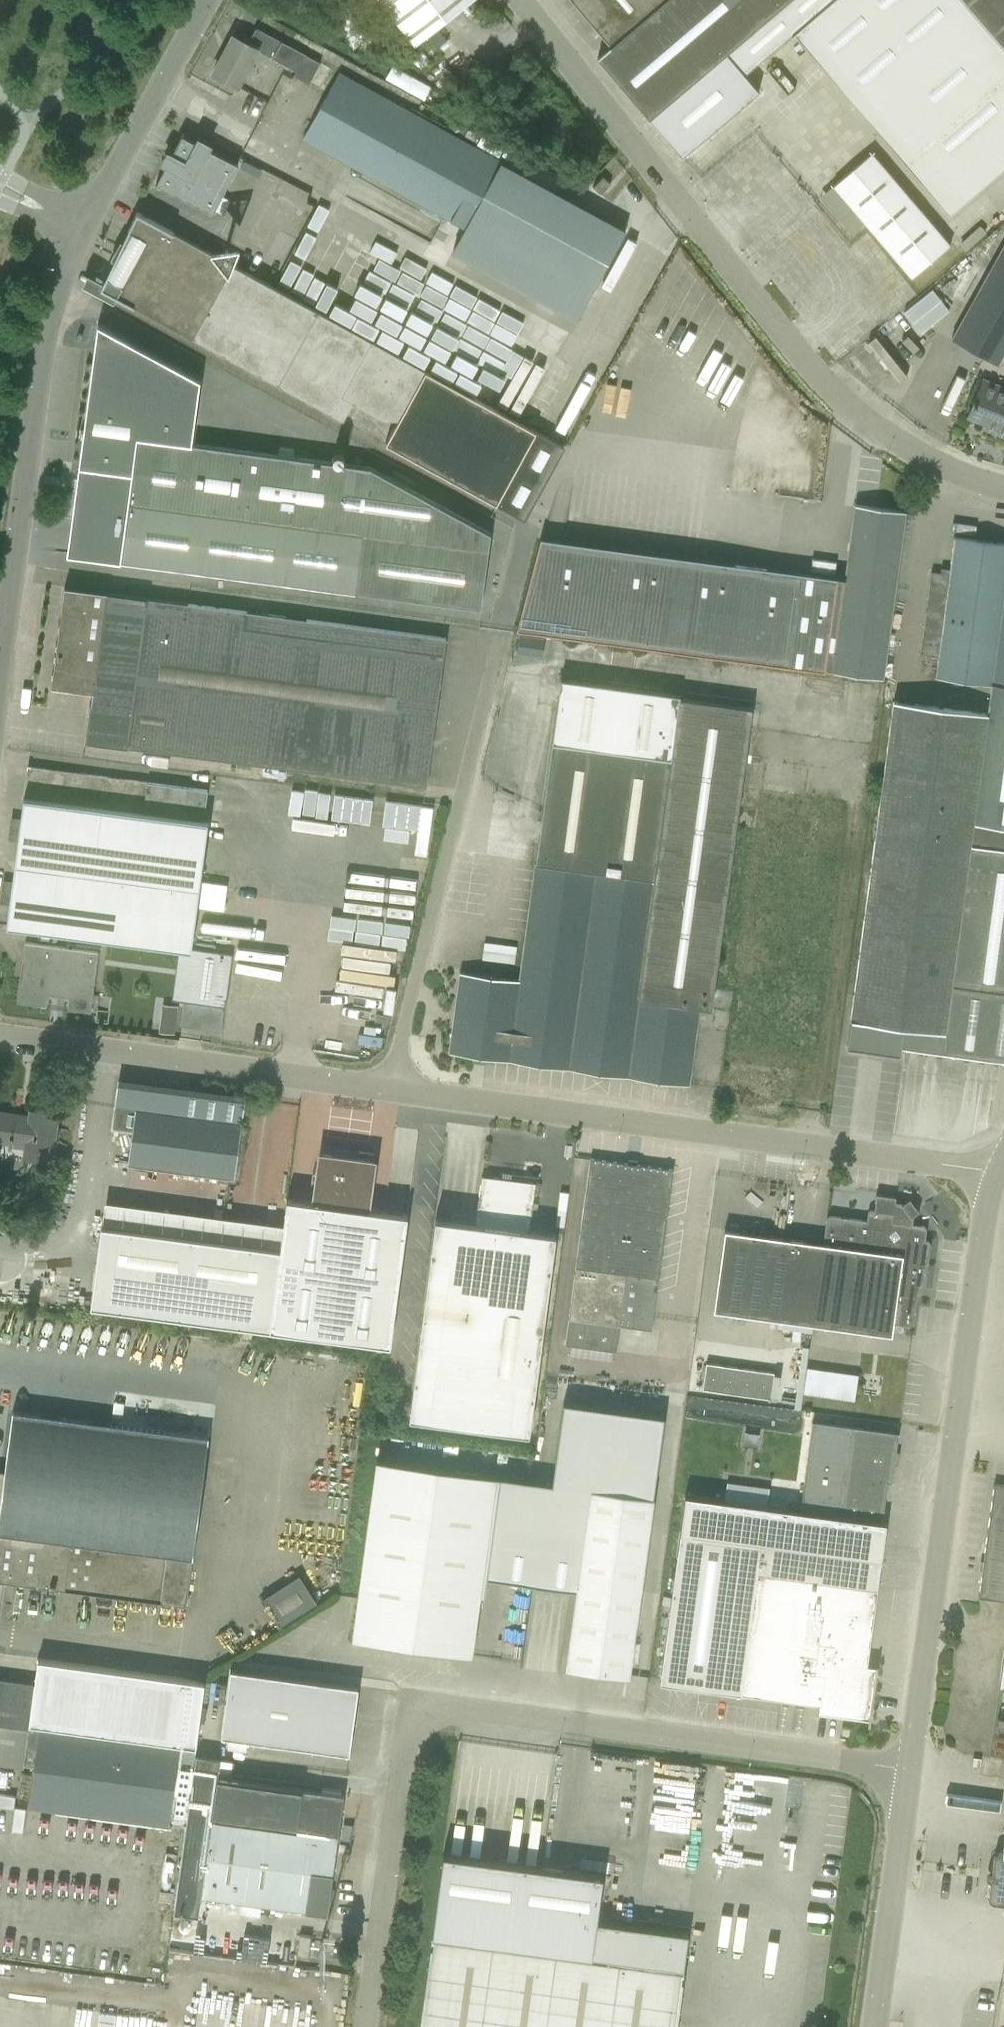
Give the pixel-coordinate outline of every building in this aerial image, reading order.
[(416,44),(472,0),(381,0),(416,44)] [(737,111),(760,91),(744,73),(791,33),(792,34),(795,32),(949,214),(1003,167),(1003,0),(573,0),(611,45),(598,57),(683,156),(737,111)] [(320,89),(331,68),(256,27),(247,43),(233,35),(214,73),(239,86),(259,50),(297,69),(294,75),(320,89)] [(430,62),(419,46),(410,53),(422,68),(430,62)] [(625,232),(339,74),(304,137),(466,227),(452,252),(557,309),(563,299),(582,309),(625,232)] [(238,164),(208,149),(210,145),(199,140),(197,143),(182,135),(171,155),(168,153),(164,162),(167,164),(156,184),(213,213),(238,164)] [(870,153),(833,185),(913,278),(950,246),(870,153)] [(601,194),(611,183),(604,177),(594,187),(601,194)] [(116,294),(343,419),(353,401),(385,418),(399,417),(385,442),(525,519),(566,447),(421,366),(135,211),(122,239),(119,238),(110,255),(113,257),(102,280),(87,272),(82,282),(113,300),(116,294)] [(1003,359),(1003,249),(952,338),(1000,366),(1003,359)] [(421,267),(412,291),(432,299),(441,275),(421,267)] [(933,288),(905,311),(922,332),(950,310),(933,288)] [(481,332),(489,317),(445,296),(439,309),(462,320),(457,331),(481,343),(468,369),(486,378),(503,343),(481,332)] [(121,560),(481,608),(491,533),(370,467),(190,443),(199,377),(98,321),(79,466),(81,466),(79,478),(76,478),(75,490),(78,490),(74,518),(125,525),(121,560)] [(896,387),(906,379),(875,334),(857,346),(866,359),(874,354),(896,387)] [(984,376),(968,416),(994,426),(992,431),(1003,436),(1003,386),(984,376)] [(542,538),(518,628),(830,671),(830,669),(881,676),(905,511),(856,504),(845,579),(687,557),(542,538)] [(932,571),(921,653),(938,656),(936,675),(991,683),(1003,588),(1003,542),(954,536),(949,576),(941,575),(942,573),(932,571)] [(85,741),(426,786),(427,787),(447,637),(65,587),(60,624),(59,624),(58,628),(60,628),(58,643),(56,643),(56,647),(57,647),(56,654),(55,653),(55,657),(56,657),(54,671),(53,671),(52,675),(53,675),(52,686),(93,691),(92,703),(90,703),(85,741)] [(991,683),(1003,685),(1003,588),(991,683)] [(545,639),(520,635),(518,652),(542,656),(545,639)] [(679,698),(680,694),(561,678),(536,861),(520,980),(461,971),(450,1051),(689,1084),(700,1005),(712,1006),(736,826),(754,828),(756,812),(738,810),(752,708),(679,698)] [(988,712),(974,823),(1003,827),(1003,685),(991,683),(988,712)] [(875,839),(970,852),(971,844),(1003,848),(1003,827),(974,823),(988,712),(894,700),(875,839)] [(18,845),(201,870),(207,824),(202,823),(206,793),(28,766),(18,845)] [(798,793),(795,816),(820,820),(821,811),(799,808),(800,801),(834,805),(835,798),(798,793)] [(901,1045),(905,1046),(907,1046),(942,1051),(945,1032),(970,852),(875,839),(874,850),(853,1000),(851,1020),(847,1046),(900,1053),(901,1045)] [(971,844),(970,852),(945,1032),(942,1051),(943,1051),(1003,1059),(1003,848),(971,844)] [(190,950),(201,870),(18,845),(7,925),(190,950)] [(228,884),(202,881),(199,907),(224,910),(228,884)] [(49,990),(70,993),(68,1008),(91,1011),(99,951),(26,942),(22,971),(23,971),(29,971),(25,1002),(47,1005),(49,990)] [(177,1020),(161,1018),(159,1031),(175,1033),(177,1020)] [(121,1084),(118,1103),(115,1127),(135,1130),(130,1165),(231,1179),(234,1157),(242,1100),(121,1084)] [(11,1142),(11,1144),(26,1145),(25,1156),(52,1159),(58,1113),(31,1110),(30,1115),(0,1112),(0,1140),(11,1142)] [(220,1240),(121,1226),(101,1224),(91,1304),(270,1328),(370,1342),(383,1344),(390,1345),(407,1215),(366,1209),(373,1161),(321,1154),(316,1202),(287,1199),(281,1248),(220,1240)] [(652,1330),(673,1169),(636,1164),(637,1160),(628,1159),(628,1163),(590,1158),(565,1344),(616,1351),(620,1325),(652,1330)] [(409,1417),(530,1433),(556,1234),(530,1230),(536,1182),(482,1175),(476,1223),(436,1218),(409,1417)] [(725,1229),(714,1310),(892,1335),(894,1323),(910,1325),(914,1323),(919,1287),(922,1287),(925,1285),(931,1243),(928,1240),(925,1239),(927,1228),(924,1225),(913,1223),(913,1215),(919,1211),(910,1198),(904,1203),(903,1202),(895,1201),(896,1196),(877,1194),(875,1210),(871,1209),(868,1212),(867,1220),(830,1215),(827,1217),(823,1243),(725,1229)] [(383,1344),(370,1342),(369,1350),(382,1352),(383,1344)] [(771,1398),(774,1372),(706,1362),(703,1386),(703,1388),(771,1398)] [(569,1648),(569,1653),(567,1668),(628,1677),(629,1673),(631,1657),(653,1496),(664,1416),(563,1402),(552,1483),(497,1476),(487,1549),(482,1579),(480,1596),(484,1596),(487,1577),(577,1589),(569,1648)] [(205,1456),(207,1435),(13,1410),(4,1471),(0,1470),(0,1579),(186,1604),(197,1517),(205,1456)] [(695,1418),(660,1677),(660,1681),(820,1703),(819,1711),(869,1718),(868,1723),(870,1723),(877,1664),(876,1663),(875,1665),(867,1664),(897,1446),(811,1434),(695,1418)] [(813,1420),(811,1434),(897,1446),(899,1433),(853,1426),(813,1420)] [(497,1476),(377,1459),(355,1619),(352,1639),(472,1655),(472,1653),(475,1635),(480,1596),(482,1579),(487,1549),(497,1476)] [(994,1483),(979,1597),(968,1677),(1003,1682),(1003,1485),(994,1483)] [(281,1621),(315,1600),(298,1572),(264,1592),(281,1621)] [(349,1753),(359,1686),(230,1669),(221,1735),(349,1753)] [(0,1679),(0,1761),(35,1766),(30,1805),(170,1823),(180,1741),(30,1722),(35,1683),(0,1679)] [(1003,1755),(1003,1706),(998,1705),(991,1754),(1003,1755)] [(201,1897),(327,1914),(328,1914),(344,1794),(217,1777),(220,1757),(196,1753),(174,1911),(198,1915),(201,1897)] [(1002,1852),(1000,1852),(994,1857),(989,1894),(993,1901),(1003,1902),(1003,1839),(1002,1852)] [(684,1970),(689,1933),(597,1920),(603,1874),(443,1852),(432,1936),(419,2026),(676,2026),(684,1970)] [(300,1934),(297,1954),(309,1956),(311,1935),(300,1934)]
